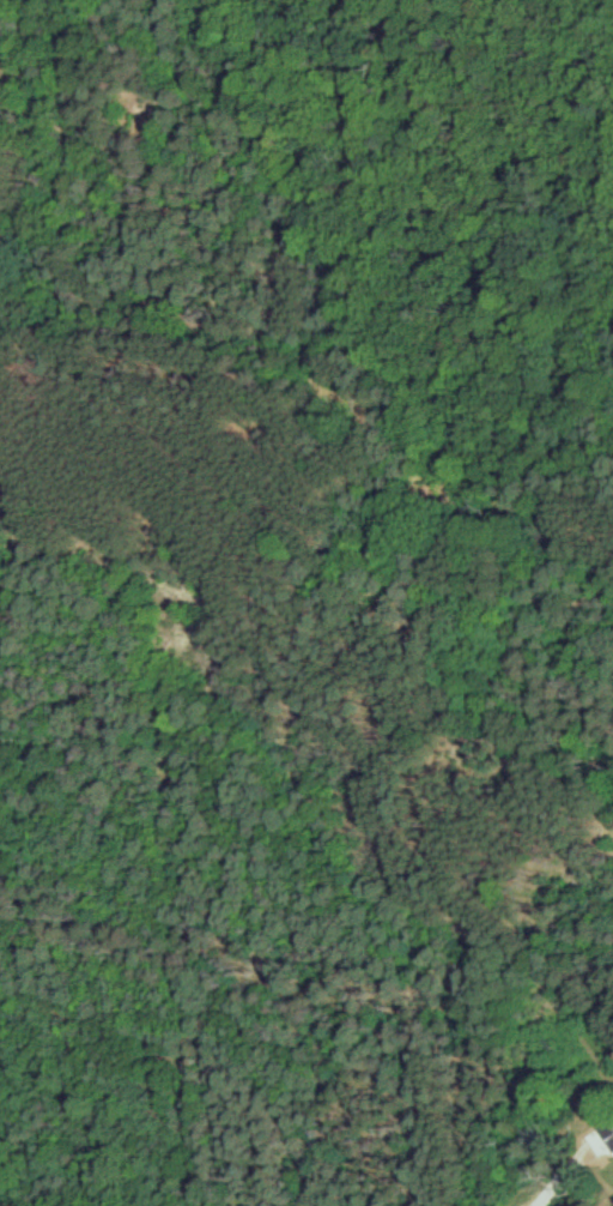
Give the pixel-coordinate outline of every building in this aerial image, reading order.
[(611,1125),(603,1130),(612,1145),(612,1129),(611,1125)]
